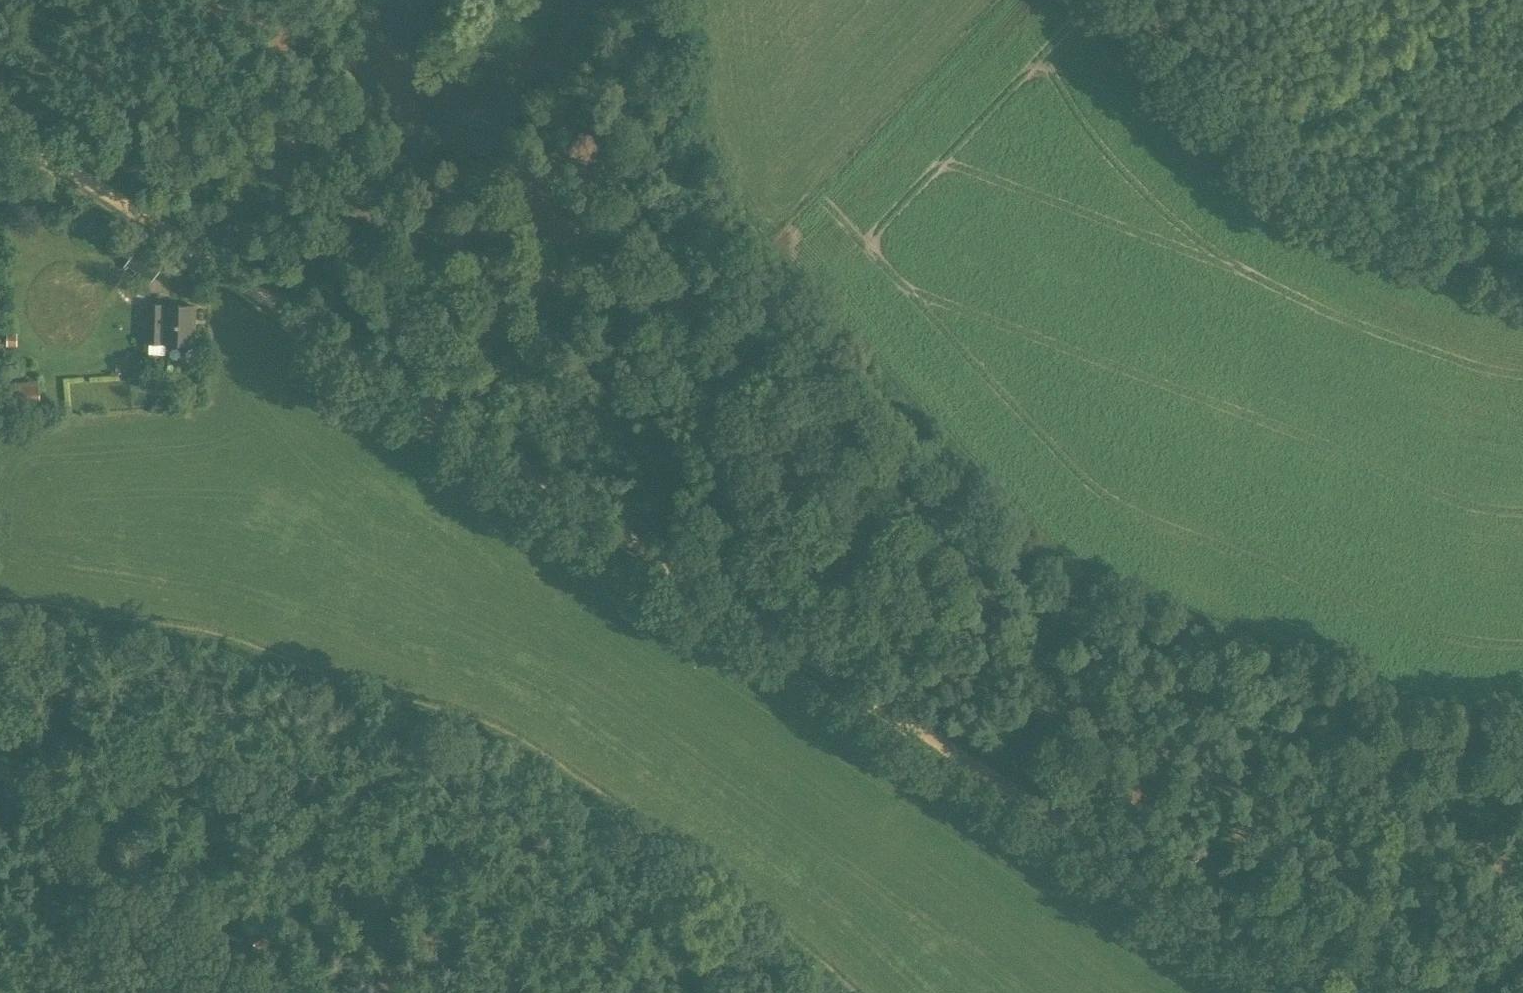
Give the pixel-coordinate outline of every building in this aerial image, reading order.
[(134,274),(149,283),(167,255),(141,239),(123,268),(126,270),(128,267),(135,271),(134,274)] [(193,345),(194,305),(148,303),(146,343),(193,345)] [(8,406),(40,404),(38,380),(8,382),(8,390),(0,390),(0,407),(8,406)] [(259,950),(274,939),(261,923),(247,934),(259,950)]
